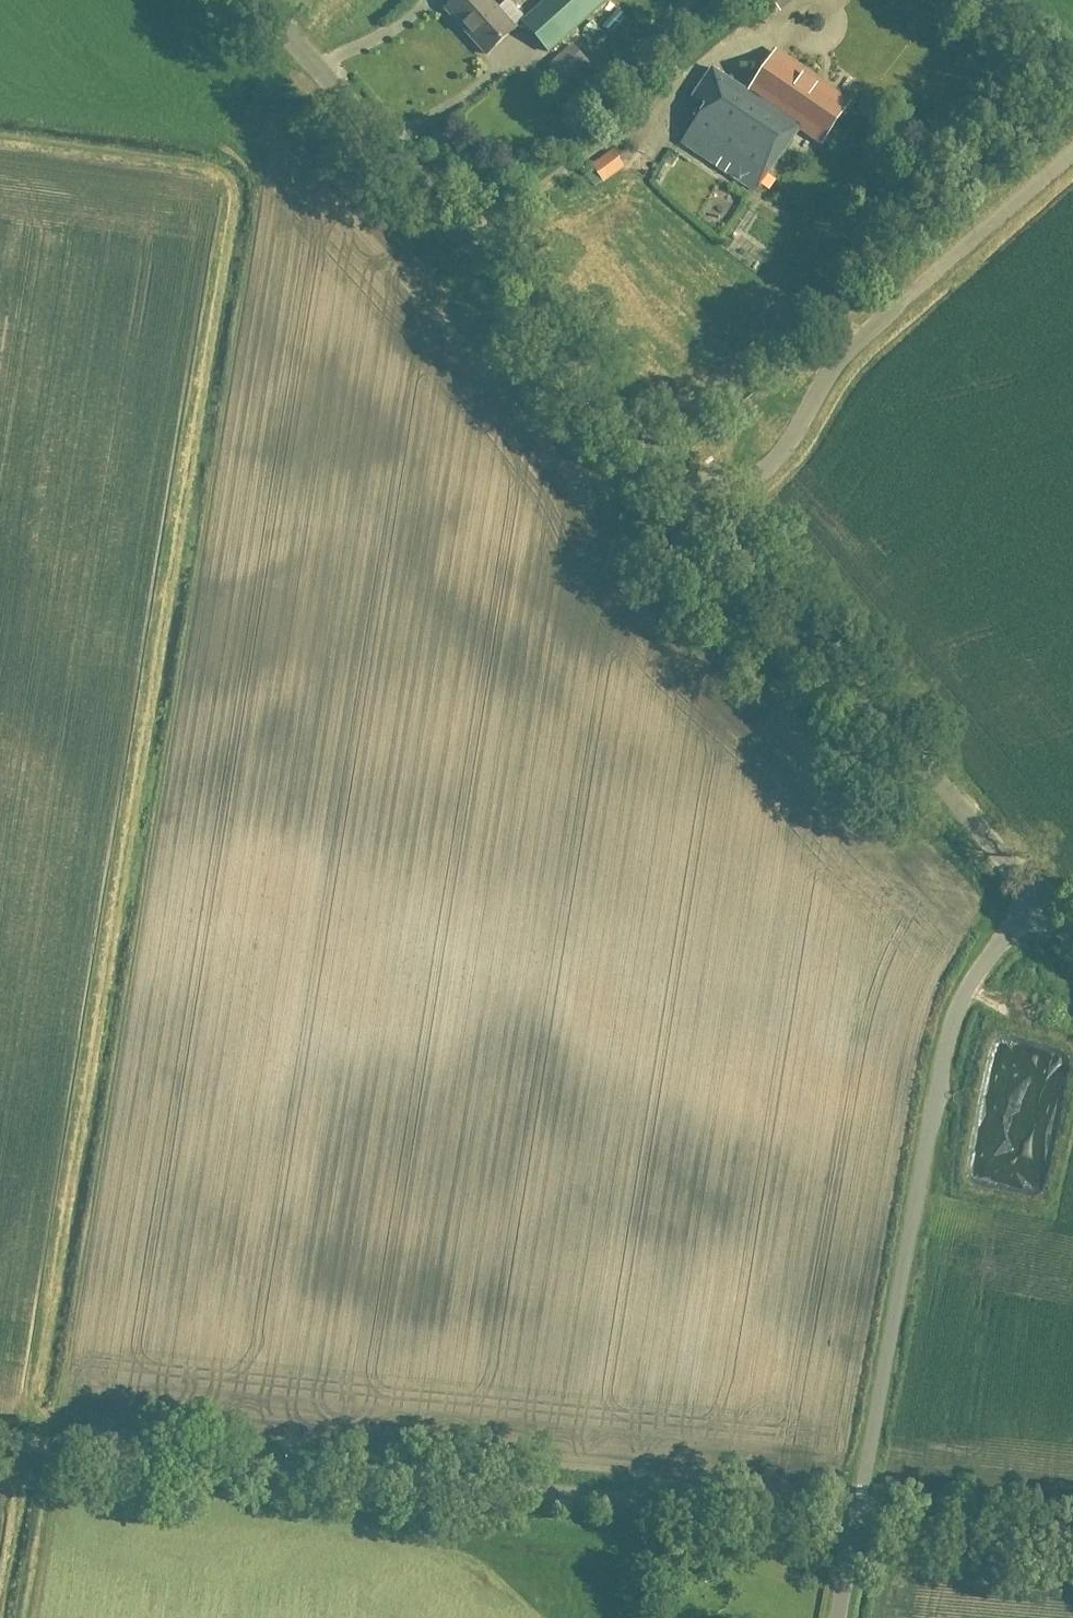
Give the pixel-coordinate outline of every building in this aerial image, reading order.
[(528,30),(525,20),(508,1),(498,10),(489,0),(457,0),(445,11),(486,56),(516,29),(528,30)] [(525,20),(528,30),(549,54),(609,0),(548,0),(525,20)] [(571,48),(554,63),(568,78),(585,63),(571,48)] [(820,142),(847,103),(776,55),(748,96),(711,71),(691,99),(706,109),(682,143),(755,193),(799,128),(820,142)] [(602,184),(624,169),(611,152),(590,168),(602,184)]
